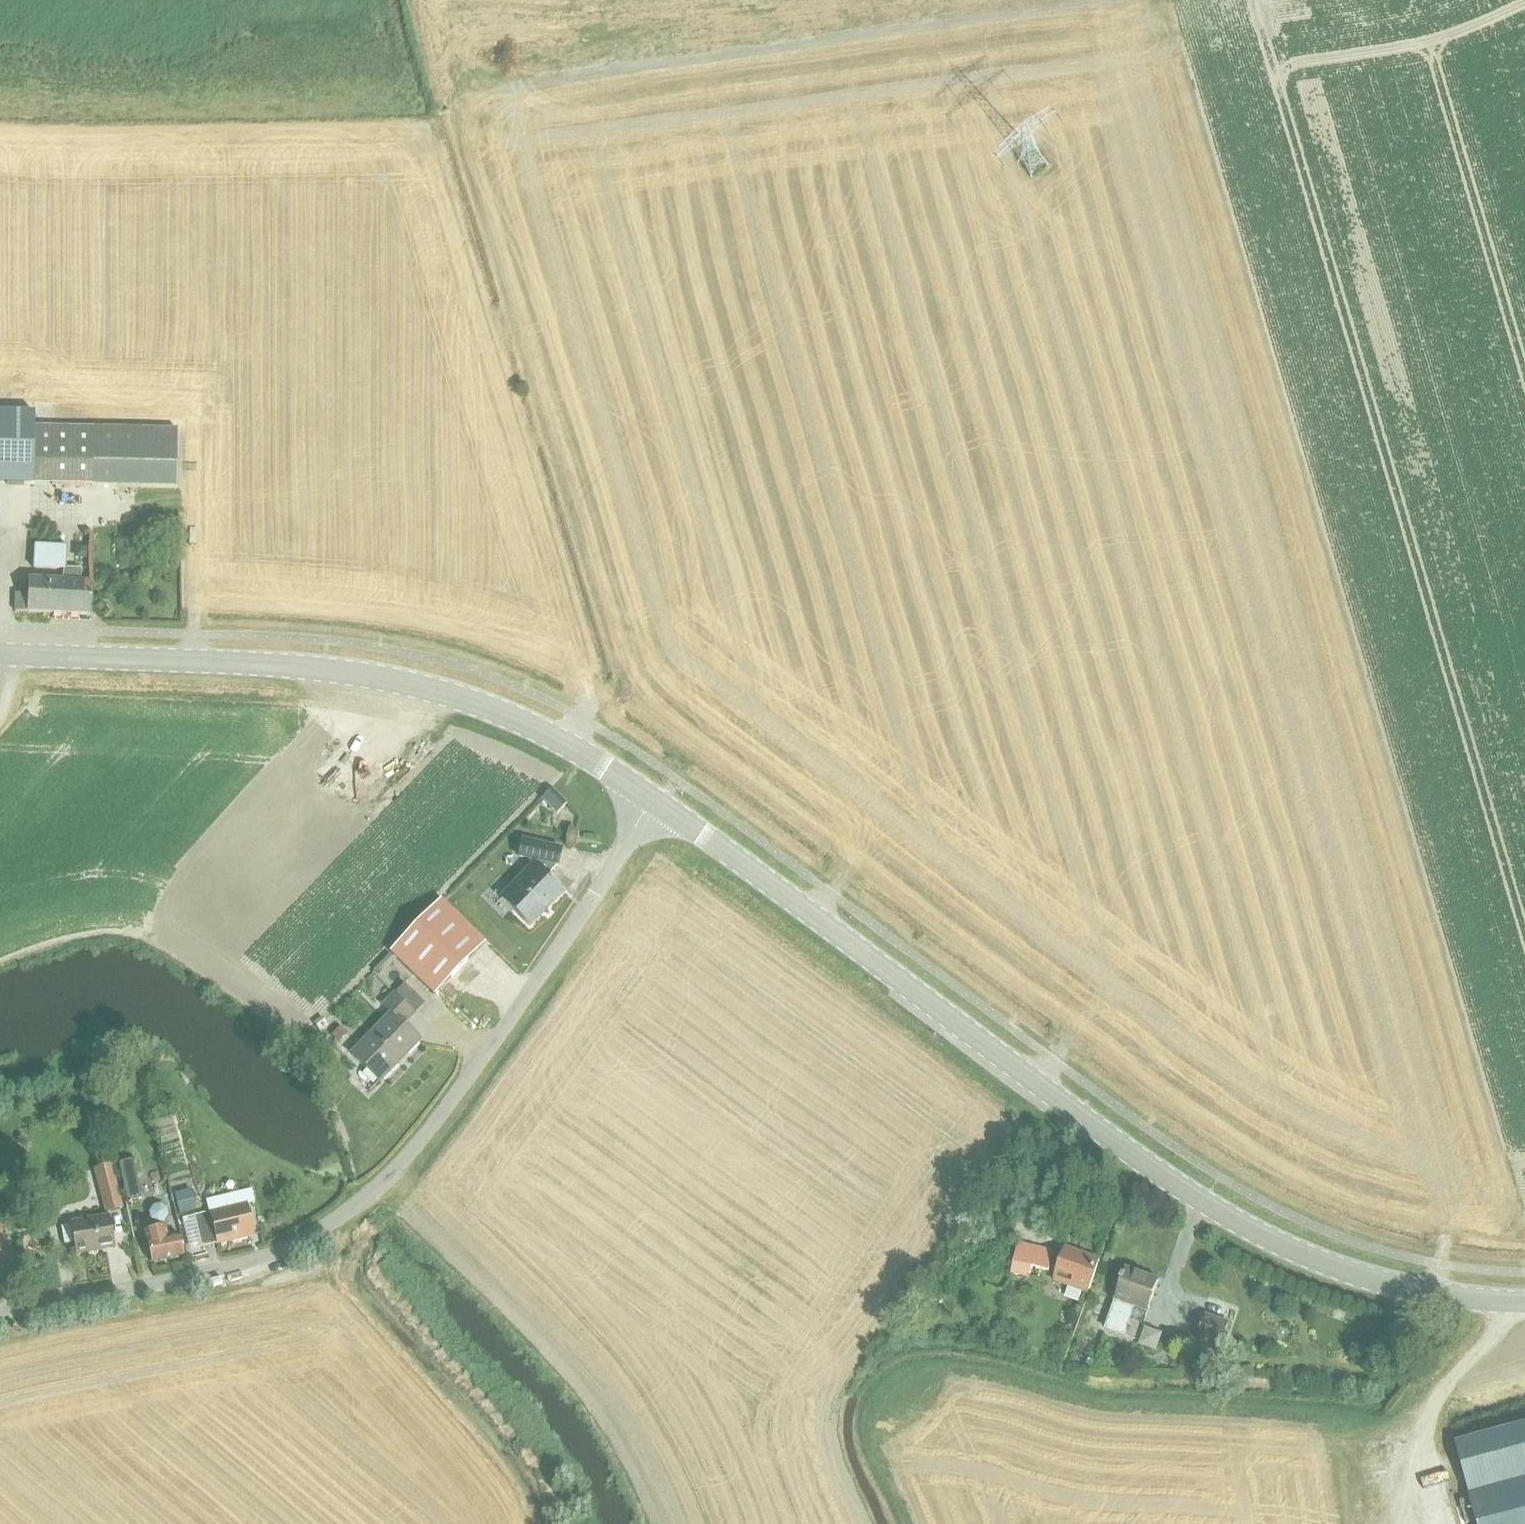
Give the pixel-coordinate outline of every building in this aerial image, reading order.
[(93,428),(2,426),(2,414),(0,414),(0,484),(176,488),(177,430),(93,428)] [(64,569),(66,569),(67,547),(33,545),(32,568),(64,570),(64,569)] [(80,582),(80,570),(66,569),(64,569),(64,570),(63,581),(28,579),(28,594),(16,594),(15,612),(90,616),(91,583),(80,582)] [(550,789),(540,799),(555,814),(565,804),(550,789)] [(573,847),(576,833),(568,831),(565,845),(573,847)] [(534,864),(500,899),(529,926),(563,892),(546,876),(557,866),(560,850),(521,841),(518,857),(535,860),(534,864)] [(434,996),(485,943),(441,901),(390,954),(434,996)] [(377,1083),(417,1042),(401,1027),(412,1015),(391,995),(380,1008),(388,1016),(349,1057),(377,1083)] [(322,1016),(314,1022),(318,1029),(327,1022),(322,1016)] [(338,1026),(329,1035),(336,1042),(345,1033),(338,1026)] [(161,1151),(178,1148),(173,1118),(156,1121),(161,1151)] [(132,1160),(117,1163),(126,1201),(140,1198),(132,1160)] [(240,1181),(225,1179),(227,1197),(245,1193),(240,1181)] [(115,1183),(97,1188),(103,1212),(121,1208),(115,1183)] [(192,1188),(174,1193),(180,1214),(197,1209),(192,1188)] [(155,1226),(156,1231),(143,1234),(150,1264),(182,1257),(178,1238),(165,1241),(161,1225),(165,1218),(164,1211),(158,1207),(151,1209),(148,1215),(149,1222),(155,1226)] [(209,1216),(209,1215),(193,1218),(200,1248),(251,1236),(244,1208),(209,1216)] [(68,1225),(69,1227),(59,1229),(62,1247),(72,1245),(74,1257),(113,1249),(107,1218),(68,1225)] [(0,1238),(0,1267),(13,1260),(0,1238)] [(1046,1272),(1051,1253),(1017,1244),(1009,1275),(1027,1279),(1030,1268),(1046,1272)] [(1064,1250),(1058,1269),(1053,1282),(1086,1294),(1098,1262),(1064,1250)] [(1146,1313),(1156,1282),(1125,1272),(1106,1330),(1124,1336),(1133,1308),(1146,1313)] [(1224,1349),(1231,1326),(1206,1317),(1198,1340),(1224,1349)] [(1147,1324),(1140,1342),(1159,1349),(1166,1331),(1147,1324)] [(1194,1361),(1191,1369),(1203,1373),(1205,1365),(1194,1361)] [(1456,1444),(1469,1492),(1477,1523),(1524,1523),(1524,1425),(1456,1444)]
